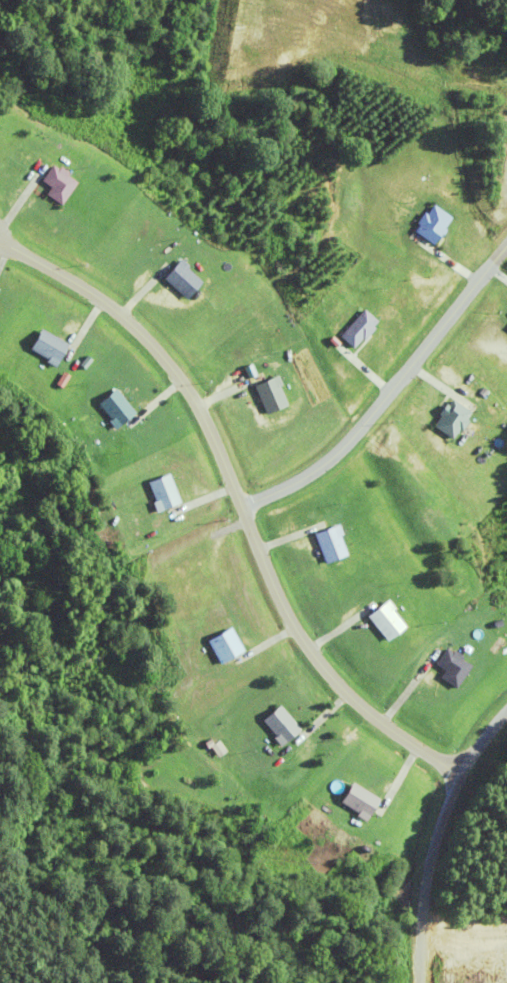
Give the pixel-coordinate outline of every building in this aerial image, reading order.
[(74,184),(58,206),(43,196),(48,189),(40,182),(50,168),(74,184)] [(430,246),(450,222),(434,209),(414,234),(430,246)] [(202,284),(178,263),(165,278),(188,299),(202,284)] [(359,348),(379,324),(363,311),(343,335),(359,348)] [(67,353),(41,336),(30,353),(56,370),(67,353)] [(285,411),(274,381),(255,388),(265,417),(285,411)] [(134,418),(116,392),(99,404),(117,430),(134,418)] [(449,443),(469,419),(453,406),(433,430),(449,443)] [(179,508),(167,478),(148,486),(160,515),(179,508)] [(347,559),(335,530),(317,538),(329,567),(347,559)] [(403,633),(387,606),(370,616),(385,643),(403,633)] [(230,632),(209,644),(222,667),(243,655),(230,632)] [(445,650),(470,668),(455,689),(441,678),(444,674),(433,666),(445,650)] [(299,733),(277,711),(263,725),(285,747),(299,733)] [(378,805),(352,788),(341,805),(367,822),(378,805)]
